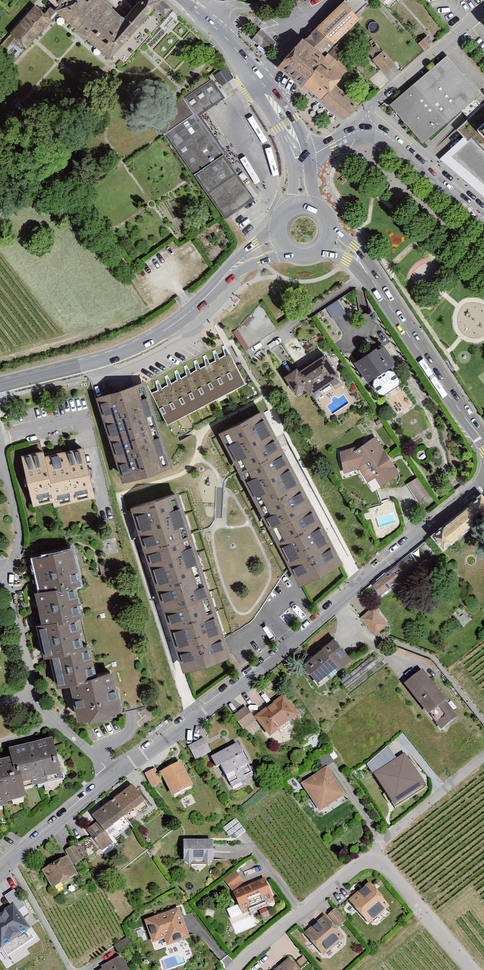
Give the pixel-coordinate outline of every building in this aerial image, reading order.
[(165,20),(173,11),(161,0),(131,0),(117,15),(100,0),(42,0),(44,2),(38,8),(33,4),(0,41),(0,55),(11,64),(55,14),(107,60),(152,9),(165,20)] [(340,4),(350,15),(364,2),(369,8),(377,1),(381,4),(385,0),(344,0),(340,4)] [(276,68),(340,120),(355,106),(330,85),(344,68),(336,61),(345,51),(324,33),(311,47),(303,40),(276,68)] [(426,36),(417,44),(424,52),(433,44),(426,36)] [(382,51),(370,61),(382,76),(394,66),(382,51)] [(478,94),(445,56),(389,106),(422,143),(478,94)] [(221,84),(232,76),(225,66),(214,73),(221,84)] [(223,97),(211,80),(183,99),(193,113),(163,133),(222,220),(254,199),(197,115),(223,97)] [(467,126),(483,143),(483,109),(467,126)] [(445,150),(483,185),(483,154),(462,131),(445,150)] [(345,311),(338,301),(327,308),(334,319),(345,311)] [(227,344),(149,388),(166,422),(246,379),(227,344)] [(376,348),(356,361),(367,379),(374,375),(373,382),(379,390),(384,392),(398,382),(399,377),(393,368),(387,367),(395,363),(384,345),(377,349),(376,348)] [(294,368),(281,377),(292,394),(302,387),(307,394),(335,375),(322,355),(296,372),(294,368)] [(175,470),(147,382),(97,398),(125,486),(175,470)] [(258,411),(216,434),(298,585),(340,562),(258,411)] [(357,447),(338,453),(342,472),(355,469),(364,483),(373,477),(378,485),(397,472),(373,437),(357,447)] [(41,451),(20,456),(32,504),(49,500),(51,507),(93,496),(80,447),(42,457),(41,451)] [(417,477),(406,485),(417,501),(428,493),(417,477)] [(174,494),(128,508),(180,671),(226,656),(174,494)] [(439,551),(483,514),(483,500),(480,495),(428,538),(439,551)] [(68,548),(26,557),(33,588),(28,589),(35,620),(27,622),(36,661),(46,659),(53,687),(66,684),(74,719),(116,710),(107,673),(90,676),(83,647),(76,648),(68,615),(75,614),(68,584),(75,582),(68,548)] [(376,584),(382,591),(403,573),(396,566),(376,584)] [(387,624),(373,606),(359,617),(373,636),(387,624)] [(349,661),(332,639),(299,665),(313,683),(333,667),(336,672),(349,661)] [(455,717),(419,671),(402,685),(438,730),(455,717)] [(297,717),(281,696),(252,719),(268,739),(297,717)] [(252,719),(244,707),(231,716),(241,731),(254,723),(252,719)] [(50,740),(4,750),(6,760),(0,762),(0,808),(22,803),(20,792),(60,784),(50,740)] [(203,740),(186,747),(192,760),(209,753),(203,740)] [(253,776),(237,743),(207,758),(213,769),(218,767),(229,788),(253,776)] [(423,784),(404,755),(375,773),(394,803),(423,784)] [(178,762),(156,773),(169,798),(191,787),(178,762)] [(343,797),(325,769),(299,786),(318,813),(343,797)] [(160,783),(153,770),(143,775),(149,788),(160,783)] [(148,808),(130,785),(90,816),(95,824),(108,839),(148,808)] [(243,832),(232,820),(222,828),(232,840),(243,832)] [(104,851),(112,845),(108,839),(95,824),(87,831),(104,851)] [(209,863),(211,842),(182,841),(180,863),(185,867),(191,863),(199,863),(205,868),(209,863)] [(73,867),(84,860),(75,845),(64,852),(73,867)] [(52,891),(75,877),(64,858),(40,872),(52,891)] [(223,881),(232,893),(244,884),(235,872),(223,881)] [(263,880),(232,893),(241,914),(271,902),(263,880)] [(388,906),(369,883),(347,901),(366,924),(388,906)] [(27,931),(10,905),(0,911),(0,949),(27,931)] [(329,912),(338,926),(346,921),(336,907),(329,912)] [(187,939),(177,910),(144,922),(152,943),(163,940),(165,947),(187,939)] [(342,939),(323,916),(301,934),(320,957),(342,939)] [(121,958),(100,969),(127,969),(121,958)] [(288,958),(273,969),(298,969),(288,958)]
